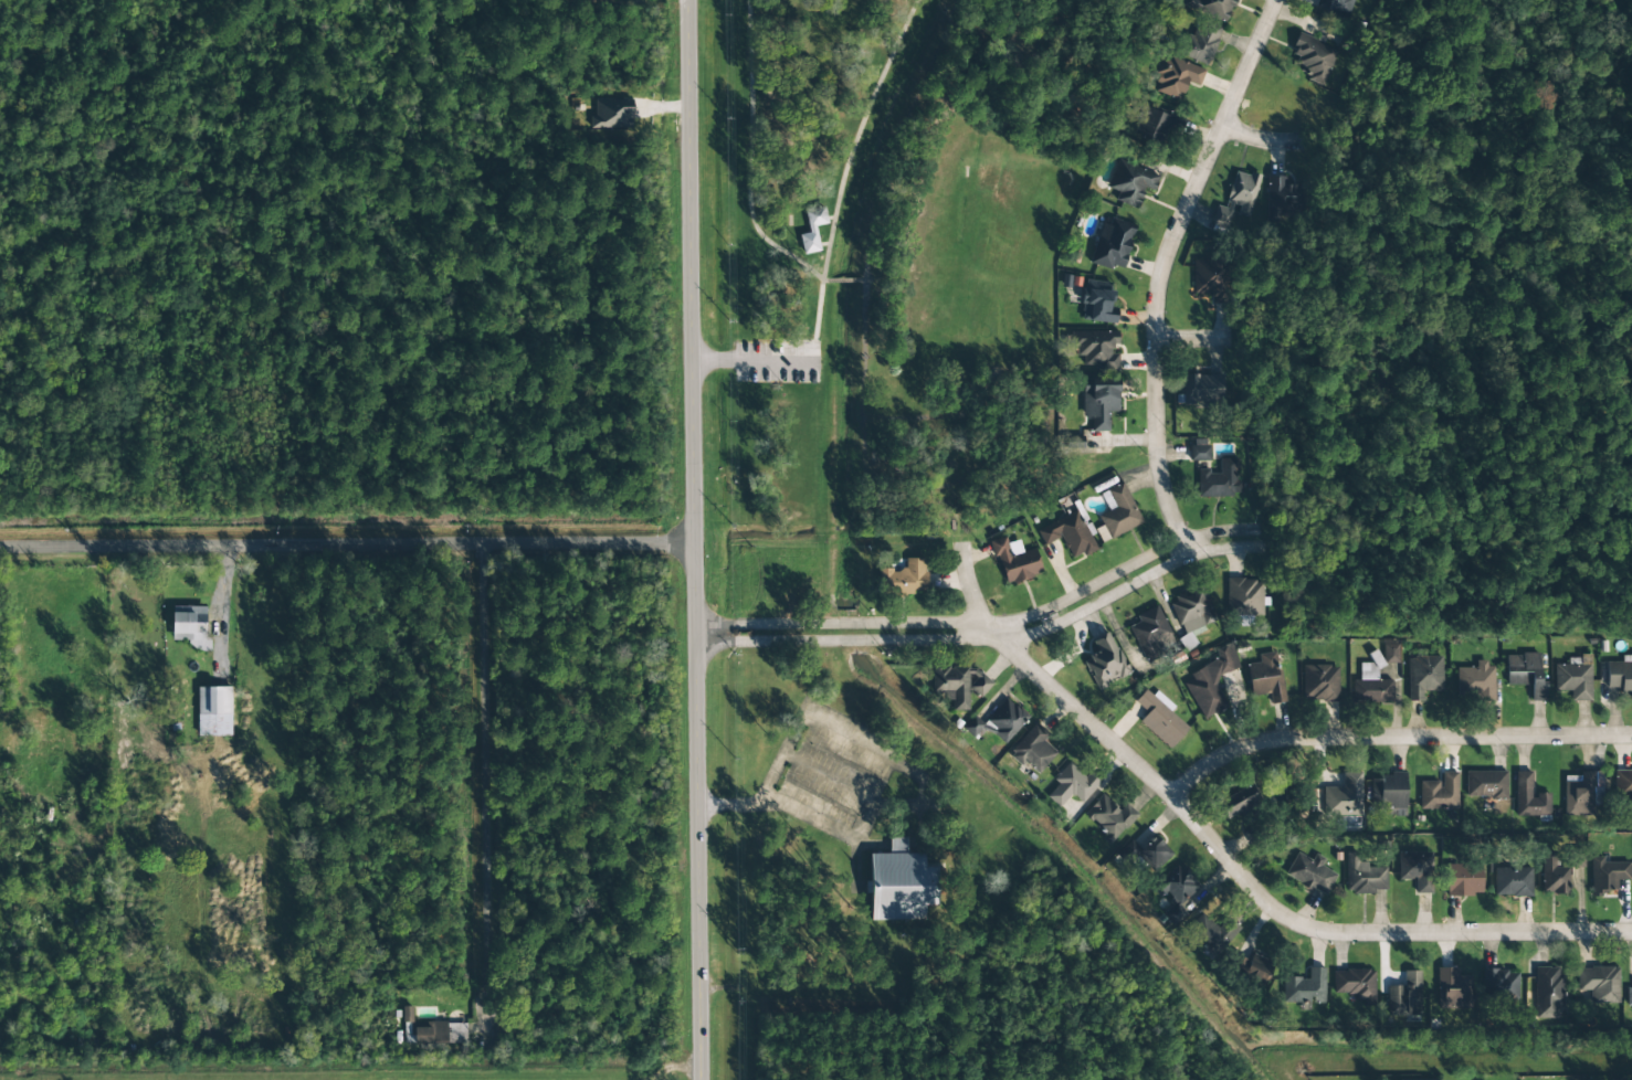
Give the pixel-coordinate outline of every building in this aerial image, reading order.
[(1232,0),(1198,0),(1193,11),(1223,22),(1232,0)] [(1351,0),(1317,0),(1314,9),(1346,18),(1351,0)] [(1178,53),(1203,65),(1221,30),(1196,18),(1178,53)] [(1322,86),(1336,50),(1296,34),(1288,55),(1297,59),(1295,66),(1307,71),(1305,78),(1322,86)] [(1151,91),(1177,100),(1184,82),(1197,86),(1203,71),(1166,55),(1151,91)] [(596,116),(591,116),(591,129),(633,128),(633,99),(595,100),(596,116)] [(1140,104),(1130,133),(1171,147),(1181,117),(1140,104)] [(1151,192),(1158,176),(1116,159),(1105,188),(1116,192),(1113,200),(1135,209),(1143,189),(1151,192)] [(1239,207),(1236,214),(1249,218),(1259,177),(1233,171),(1225,203),(1239,207)] [(1306,210),(1305,184),(1285,184),(1285,177),(1266,177),(1266,220),(1295,219),(1295,210),(1306,210)] [(813,226),(825,224),(821,207),(802,210),(807,233),(797,234),(801,254),(818,251),(813,226)] [(1230,211),(1220,208),(1213,223),(1223,226),(1230,211)] [(1131,223),(1102,215),(1089,263),(1119,271),(1131,223)] [(1192,263),(1192,296),(1222,296),(1222,263),(1192,263)] [(1109,283),(1085,279),(1080,320),(1113,324),(1115,307),(1107,306),(1109,283)] [(1116,369),(1116,353),(1115,353),(1115,331),(1070,331),(1070,351),(1082,351),(1082,369),(1116,369)] [(1182,405),(1219,405),(1219,375),(1182,375),(1182,405)] [(1082,417),(1088,417),(1088,431),(1106,431),(1106,412),(1115,412),(1115,379),(1082,379),(1082,417)] [(1188,460),(1208,460),(1208,440),(1188,440),(1188,460)] [(1197,497),(1238,497),(1238,458),(1218,458),(1218,470),(1197,470),(1197,497)] [(1099,493),(1107,512),(1098,516),(1106,538),(1139,526),(1123,484),(1099,493)] [(1060,538),(1071,560),(1093,549),(1074,511),(1035,530),(1043,546),(1060,538)] [(1021,578),(1009,536),(988,542),(1000,583),(1021,578)] [(923,559),(904,559),(904,570),(876,570),(876,596),(923,596),(923,559)] [(1261,578),(1225,578),(1225,616),(1261,616),(1261,578)] [(1179,638),(1183,649),(1196,645),(1192,636),(1205,632),(1202,623),(1212,620),(1200,587),(1168,600),(1182,637),(1179,638)] [(203,606),(169,606),(169,639),(190,639),(190,649),(203,649),(203,606)] [(1136,615),(1139,622),(1129,627),(1144,662),(1176,648),(1157,606),(1136,615)] [(1095,652),(1081,659),(1096,690),(1128,673),(1106,633),(1089,642),(1095,652)] [(1384,663),(1397,663),(1397,646),(1384,646),(1384,663)] [(1257,655),(1259,663),(1244,665),(1250,696),(1281,690),(1275,653),(1257,655)] [(1200,719),(1224,708),(1211,678),(1236,668),(1231,654),(1181,675),(1200,719)] [(1528,685),(1528,701),(1542,701),(1544,655),(1505,655),(1505,685),(1528,685)] [(1441,692),(1441,656),(1407,656),(1407,701),(1420,701),(1420,692),(1441,692)] [(1492,699),(1492,663),(1474,663),(1474,667),(1455,667),(1455,699),(1492,699)] [(1619,689),(1619,700),(1631,700),(1631,663),(1605,663),(1605,689),(1619,689)] [(1350,680),(1351,703),(1391,702),(1391,680),(1375,680),(1373,664),(1359,664),(1360,680),(1350,680)] [(1589,701),(1589,665),(1554,665),(1554,690),(1569,690),(1569,701),(1589,701)] [(1336,702),(1336,666),(1301,666),(1301,702),(1336,702)] [(950,710),(967,710),(967,693),(988,693),(988,668),(930,668),(930,692),(950,692),(950,710)] [(229,687),(196,687),(196,735),(229,735),(229,687)] [(1167,749),(1186,729),(1144,690),(1133,702),(1145,713),(1137,721),(1167,749)] [(1025,718),(1004,699),(985,721),(1005,741),(1025,718)] [(972,738),(984,726),(975,716),(962,727),(972,738)] [(1036,775),(1054,754),(1043,744),(1050,737),(1033,723),(1009,752),(1036,775)] [(1051,781),(1055,785),(1044,797),(1056,808),(1070,794),(1080,804),(1101,783),(1088,772),(1083,776),(1068,763),(1051,781)] [(1613,770),(1613,801),(1631,801),(1631,770),(1613,770)] [(1457,809),(1457,772),(1440,772),(1440,782),(1419,782),(1419,809),(1457,809)] [(1505,772),(1464,772),(1464,800),(1505,800),(1505,772)] [(1514,772),(1514,816),(1549,816),(1549,794),(1530,794),(1530,772),(1514,772)] [(1340,787),(1322,787),(1322,815),(1360,815),(1360,773),(1340,773),(1340,787)] [(1404,773),(1372,773),(1372,807),(1404,807),(1404,773)] [(1563,816),(1592,816),(1592,804),(1602,804),(1602,773),(1563,773),(1563,816)] [(1213,804),(1223,820),(1254,802),(1245,785),(1213,804)] [(1136,816),(1124,804),(1118,809),(1102,794),(1078,817),(1106,846),(1136,816)] [(867,920),(924,920),(923,906),(930,906),(930,868),(922,868),(922,853),(905,853),(905,837),(887,837),(887,854),(866,855),(867,920)] [(1164,855),(1154,837),(1135,848),(1131,843),(1118,850),(1131,873),(1164,855)] [(1397,853),(1398,880),(1414,879),(1414,893),(1431,893),(1430,851),(1397,853)] [(1540,894),(1567,894),(1567,867),(1555,867),(1555,851),(1540,851),(1540,894)] [(1345,854),(1346,893),(1386,893),(1386,865),(1365,865),(1363,853),(1345,854)] [(1583,853),(1570,853),(1570,867),(1583,867),(1583,853)] [(1333,872),(1315,867),(1316,861),(1293,854),(1284,880),(1326,894),(1333,872)] [(1628,880),(1628,862),(1590,862),(1590,897),(1614,897),(1614,880),(1628,880)] [(1198,887),(1177,865),(1155,886),(1170,901),(1159,911),(1172,925),(1186,913),(1178,906),(1198,887)] [(1480,896),(1480,865),(1445,865),(1445,896),(1480,896)] [(1530,868),(1493,868),(1493,896),(1530,896),(1530,868)] [(1239,931),(1225,918),(1214,928),(1201,913),(1186,929),(1212,956),(1239,931)] [(1272,965),(1252,952),(1246,961),(1238,956),(1231,967),(1259,986),(1272,965)] [(1561,967),(1534,967),(1534,1018),(1561,1018),(1561,967)] [(1617,967),(1576,967),(1576,991),(1589,991),(1589,1003),(1617,1003),(1617,967)] [(1282,1003),(1323,1003),(1323,968),(1306,968),(1306,977),(1282,977),(1282,1003)] [(1470,1009),(1470,976),(1457,976),(1457,968),(1436,968),(1436,1009),(1470,1009)] [(1517,970),(1481,970),(1481,1003),(1517,1003),(1517,970)] [(1331,971),(1331,994),(1352,994),(1352,1005),(1373,1005),(1373,971),(1331,971)] [(1386,1016),(1419,1016),(1419,971),(1403,971),(1403,986),(1386,986),(1386,1016)] [(402,1023),(413,1022),(412,1007),(402,1007),(402,1023)] [(464,1045),(464,1024),(410,1024),(410,1045),(464,1045)]
